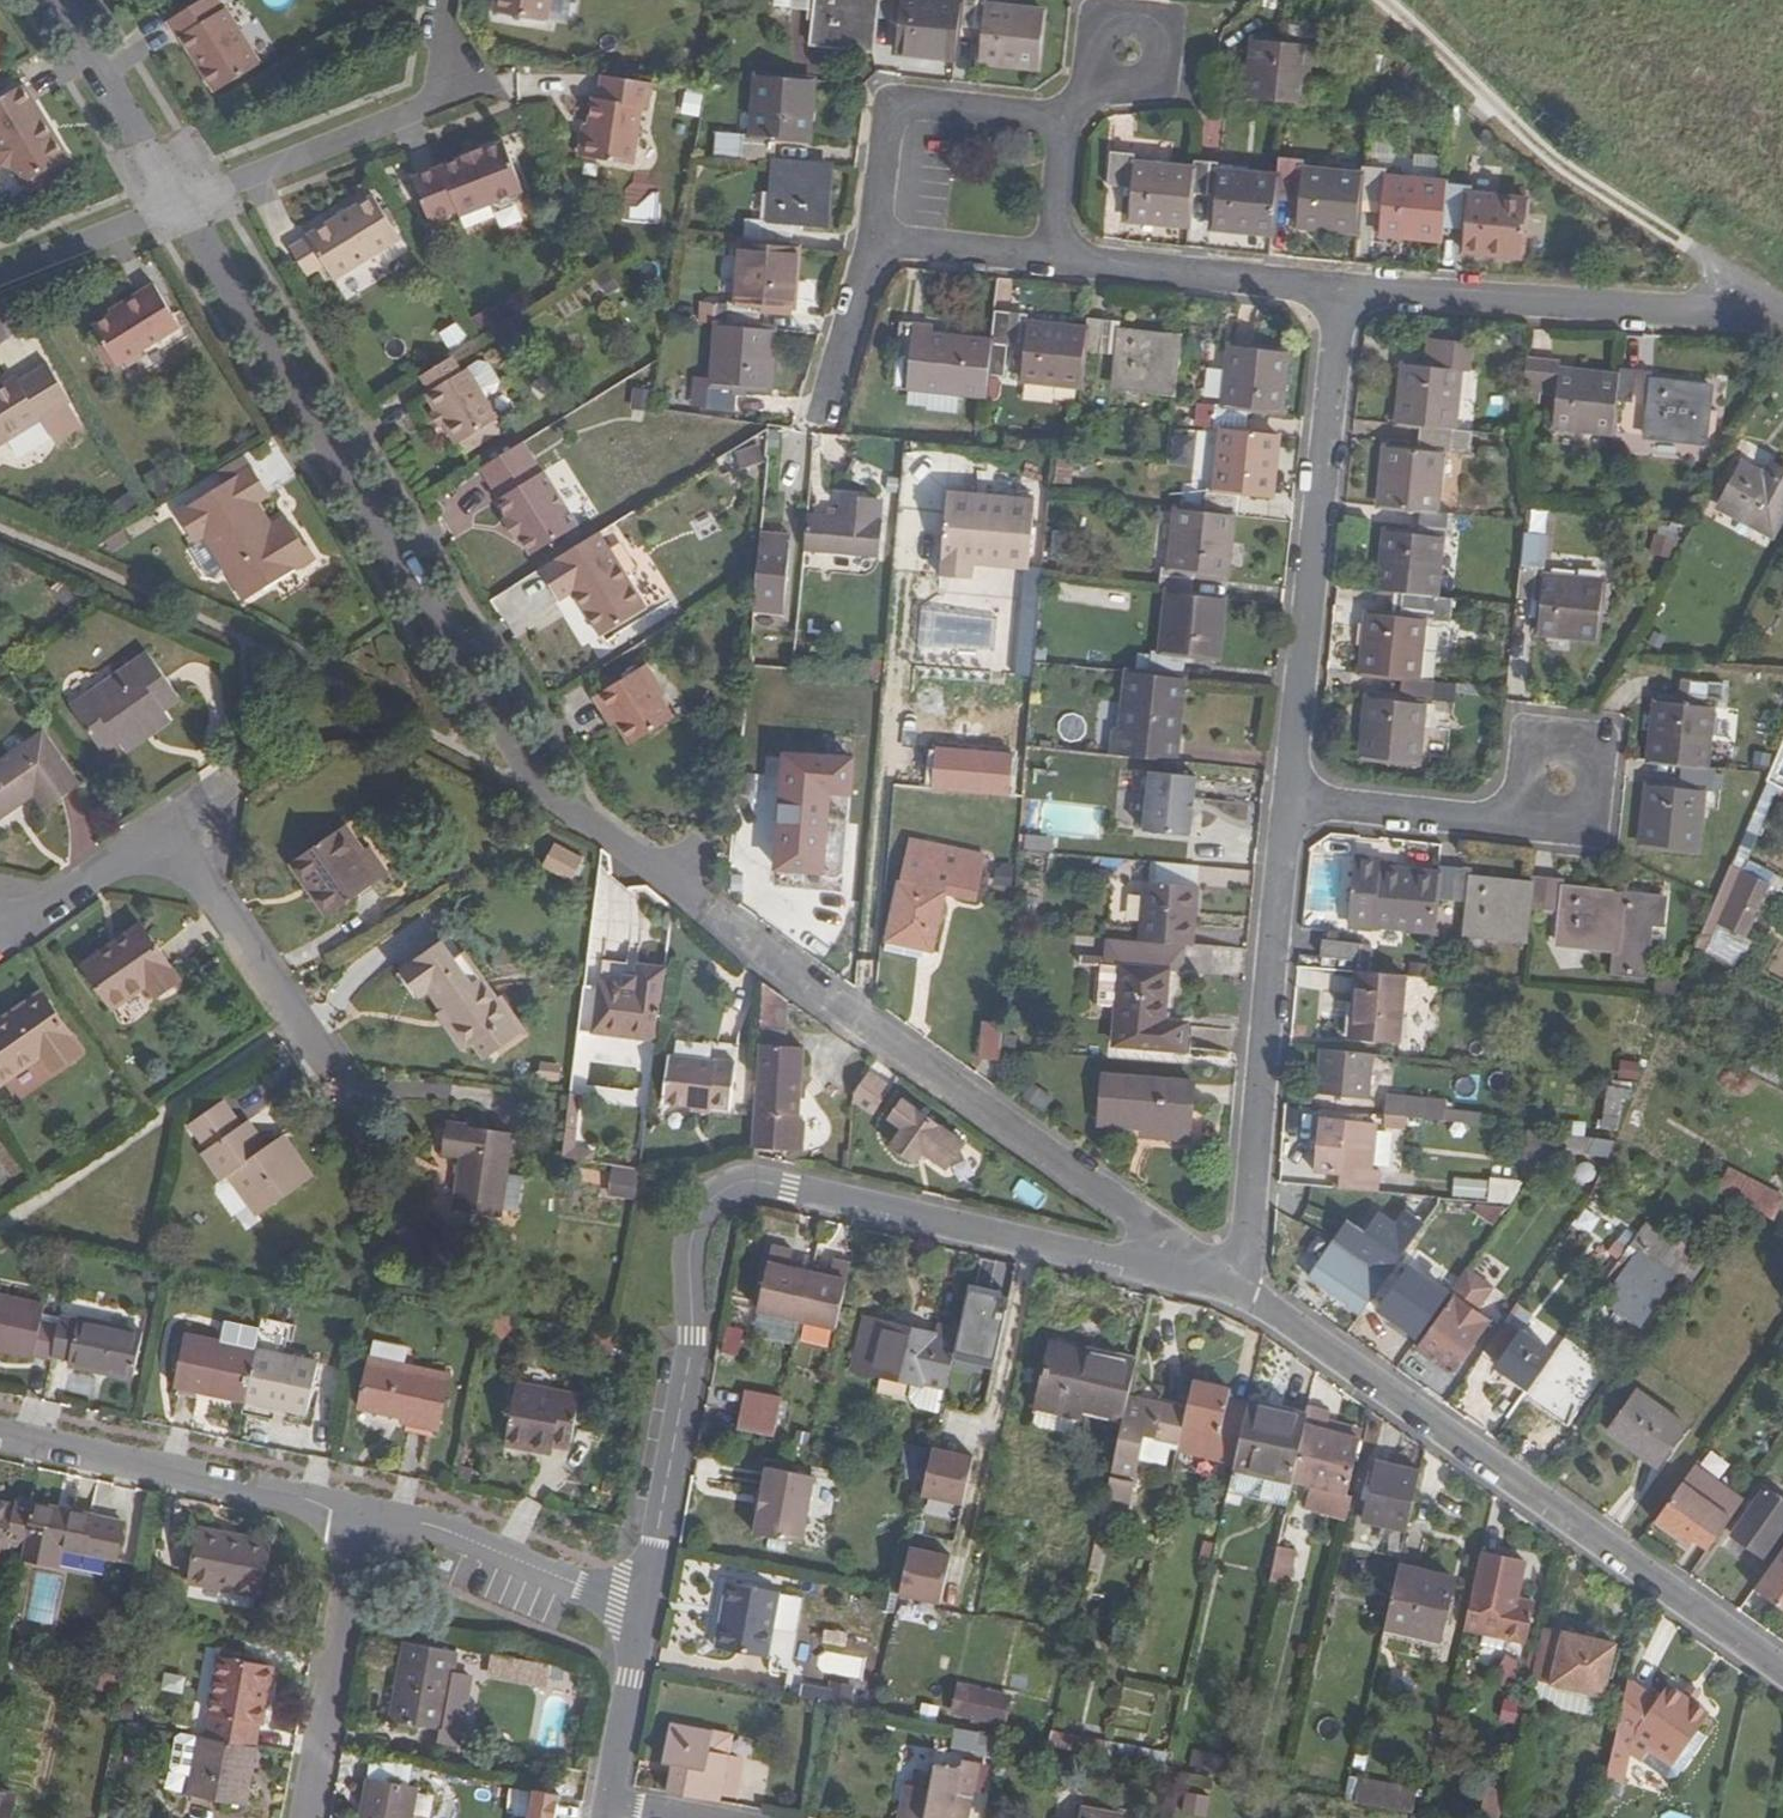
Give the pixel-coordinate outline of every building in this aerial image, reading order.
[(202,63),(217,89),(263,61),(229,5),(226,6),(222,0),(200,0),(170,18),(181,36),(184,34),(193,50),(197,48),(205,60),(202,63)] [(547,0),(493,0),(491,7),(544,16),(547,0)] [(556,16),(572,19),(576,0),(560,0),(556,16)] [(871,47),(876,16),(878,0),(793,0),(792,6),(814,10),(811,40),(871,47)] [(961,1),(955,0),(878,0),(876,16),(900,20),(896,50),(955,57),(959,27),(961,1)] [(959,27),(983,31),(980,60),(1038,68),(1046,11),(987,4),(987,0),(962,0),(961,1),(959,27)] [(1311,44),(1319,46),(1322,25),(1288,20),(1286,43),(1255,39),(1248,102),(1304,108),(1309,66),(1311,44)] [(1311,44),(1309,66),(1320,67),(1322,46),(1319,46),(1311,44)] [(193,50),(202,63),(205,60),(197,48),(193,50)] [(648,103),(652,78),(602,70),(598,94),(591,94),(582,151),(631,160),(642,103),(648,103)] [(718,131),(715,154),(775,160),(777,137),(808,140),(814,80),(758,74),(752,135),(718,131)] [(25,83),(0,99),(0,158),(3,165),(15,167),(21,178),(35,178),(71,155),(25,83)] [(703,116),(707,94),(689,91),(685,113),(703,116)] [(466,158),(464,154),(440,163),(441,167),(413,177),(428,215),(455,206),(457,210),(488,199),(500,203),(512,199),(518,189),(522,187),(504,139),(481,147),(482,152),(466,158)] [(462,151),(464,154),(466,158),(482,152),(481,147),(480,145),(462,151)] [(1191,194),(1193,168),(1135,162),(1136,155),(1112,153),(1109,185),(1132,187),(1129,221),(1187,226),(1191,194)] [(1443,173),(1443,154),(1418,155),(1418,173),(1443,173)] [(1360,197),(1362,175),(1301,168),(1302,160),(1280,157),(1277,176),(1275,191),(1299,195),(1296,225),(1356,232),(1360,197)] [(827,226),(833,164),(776,160),(769,221),(745,219),(743,241),(792,245),(795,222),(827,226)] [(1275,191),(1277,176),(1218,170),(1218,165),(1194,161),(1193,168),(1191,194),(1215,196),(1212,230),(1271,236),(1275,191)] [(1446,184),(1446,182),(1386,176),(1387,169),(1363,165),(1362,175),(1360,197),(1383,199),(1380,235),(1440,240),(1443,215),(1446,184)] [(1446,184),(1443,215),(1466,218),(1463,252),(1523,258),(1530,201),(1469,194),(1470,186),(1446,184)] [(401,234),(375,192),(309,232),(309,233),(292,244),(309,271),(327,260),(336,274),(401,234)] [(495,211),(465,223),(470,234),(499,223),(495,211)] [(717,303),(717,306),(715,323),(717,324),(759,327),(760,306),(793,309),(799,246),(792,245),(743,241),(736,304),(717,303)] [(123,306),(110,314),(92,326),(116,362),(179,323),(153,283),(121,302),(123,306)] [(108,310),(110,314),(123,306),(121,302),(108,310)] [(701,304),(699,321),(715,323),(717,306),(701,304)] [(1004,376),(1009,344),(1010,313),(996,312),(994,340),(990,374),(1004,376)] [(1009,344),(1017,346),(1021,315),(1010,313),(1009,344)] [(1084,350),(1087,330),(1027,323),(1028,316),(1021,315),(1017,346),(1025,346),(1021,380),(1080,387),(1084,350)] [(1100,352),(1103,320),(1088,318),(1087,330),(1084,350),(1100,352)] [(1114,321),(1103,320),(1100,352),(1112,353),(1114,321)] [(990,374),(994,340),(933,333),(934,325),(900,321),(897,353),(913,356),(910,389),(987,397),(990,374)] [(1175,395),(1182,338),(1120,331),(1121,322),(1114,321),(1112,353),(1118,354),(1114,388),(1175,395)] [(770,390),(775,329),(759,327),(717,324),(711,378),(695,377),(692,407),(734,411),(737,388),(770,390)] [(1221,430),(1247,433),(1249,409),(1282,413),(1289,353),(1231,346),(1224,408),(1213,407),(1211,429),(1221,430)] [(1403,365),(1397,424),(1420,427),(1454,431),(1461,371),(1466,371),(1469,350),(1438,346),(1436,369),(1403,365)] [(486,396),(468,365),(462,369),(453,353),(422,372),(431,387),(426,390),(458,441),(498,417),(486,396)] [(468,365),(486,396),(498,389),(501,378),(490,358),(479,358),(468,365)] [(1538,393),(1542,360),(1527,358),(1524,391),(1538,393)] [(1552,361),(1542,360),(1538,393),(1549,395),(1552,361)] [(1553,428),(1613,436),(1613,432),(1619,378),(1559,371),(1560,362),(1552,361),(1549,395),(1556,396),(1553,428)] [(70,399),(46,363),(17,382),(14,376),(0,385),(0,443),(70,399)] [(1652,373),(1647,372),(1642,406),(1633,404),(1636,371),(1620,369),(1619,378),(1613,432),(1644,435),(1644,437),(1707,444),(1712,389),(1651,382),(1652,373)] [(1647,372),(1636,371),(1633,404),(1642,406),(1647,372)] [(1194,427),(1211,429),(1213,407),(1198,405),(1194,427)] [(1472,433),(1454,431),(1420,427),(1417,450),(1385,447),(1379,507),(1420,510),(1437,512),(1443,454),(1451,455),(1470,457),(1472,433)] [(1247,433),(1221,430),(1214,489),(1207,488),(1204,513),(1234,517),(1237,517),(1239,501),(1240,491),(1253,493),(1274,495),(1281,436),(1247,433)] [(511,514),(523,534),(533,551),(579,523),(545,468),(543,469),(523,439),(483,464),(502,495),(500,496),(511,514)] [(1486,446),(1485,457),(1502,460),(1503,448),(1486,446)] [(1782,525),(1782,470),(1766,462),(1761,472),(1742,462),(1716,507),(1776,538),(1782,525)] [(317,552),(303,530),(300,531),(289,512),(265,528),(260,521),(268,514),(258,498),(270,490),(252,464),(178,510),(196,538),(206,533),(246,596),(317,552)] [(1025,568),(1033,496),(949,489),(947,511),(940,575),(972,577),(973,563),(1025,568)] [(1240,491),(1239,501),(1252,502),(1253,493),(1240,491)] [(842,495),(840,508),(839,515),(827,514),(806,512),(803,549),(879,556),(884,499),(842,495)] [(827,507),(827,514),(839,515),(840,508),(827,507)] [(1168,594),(1193,596),(1196,571),(1228,575),(1234,517),(1204,513),(1176,510),(1170,569),(1162,568),(1160,592),(1168,594)] [(1451,538),(1454,515),(1437,512),(1420,510),(1418,534),(1384,531),(1379,591),(1394,593),(1404,594),(1437,598),(1443,537),(1451,538)] [(523,534),(511,514),(507,517),(518,536),(523,534)] [(599,626),(644,599),(602,527),(543,564),(561,595),(576,587),(599,626)] [(763,530),(760,630),(798,631),(801,531),(763,530)] [(1521,531),(1518,563),(1542,565),(1544,533),(1521,531)] [(1676,546),(1660,543),(1657,556),(1672,560),(1676,546)] [(1544,569),(1520,566),(1516,599),(1540,601),(1537,634),(1598,641),(1604,584),(1544,577),(1544,569)] [(1394,593),(1392,615),(1402,616),(1404,594),(1394,593)] [(1219,659),(1225,600),(1193,596),(1168,594),(1161,652),(1154,651),(1151,675),(1184,680),(1187,655),(1219,659)] [(1450,626),(1453,600),(1437,598),(1404,594),(1402,616),(1392,615),(1368,612),(1362,674),(1401,678),(1419,680),(1426,623),(1450,626)] [(945,616),(943,636),(986,641),(988,621),(945,616)] [(116,740),(158,711),(175,699),(143,653),(67,706),(99,752),(116,740)] [(621,671),(615,713),(629,735),(672,709),(642,659),(621,671)] [(615,713),(621,671),(593,688),(604,706),(609,702),(615,713)] [(1176,761),(1184,680),(1151,675),(1128,673),(1121,731),(1113,731),(1110,754),(1176,761)] [(1433,705),(1435,682),(1419,680),(1401,678),(1398,701),(1367,698),(1362,757),(1418,763),(1425,704),(1433,705)] [(1655,703),(1649,763),(1681,766),(1706,769),(1713,710),(1721,711),(1724,684),(1679,680),(1676,705),(1655,703)] [(158,711),(116,740),(124,750),(166,722),(158,711)] [(1761,735),(1748,731),(1745,746),(1758,749),(1761,735)] [(0,762),(0,813),(29,793),(40,807),(72,784),(37,735),(0,762)] [(853,758),(784,753),(774,868),(826,872),(830,878),(838,878),(844,871),(853,758)] [(1712,792),(1715,770),(1706,769),(1681,766),(1679,789),(1646,785),(1640,844),(1696,851),(1703,790),(1712,792)] [(1144,831),(1189,835),(1194,776),(1150,772),(1144,831)] [(337,830),(374,881),(384,874),(364,846),(359,850),(342,826),(337,830)] [(374,881),(337,830),(292,859),(313,889),(306,894),(321,917),(374,881)] [(888,938),(890,940),(926,948),(932,949),(946,889),(975,896),(984,864),(967,860),(968,854),(913,841),(912,847),(909,846),(888,938)] [(581,880),(589,856),(557,846),(549,869),(581,880)] [(719,873),(721,856),(708,854),(707,871),(719,873)] [(1375,924),(1433,931),(1436,899),(1438,875),(1380,868),(1381,860),(1356,857),(1353,890),(1349,921),(1375,924)] [(313,889),(292,859),(285,865),(306,894),(313,889)] [(1694,947),(1735,964),(1772,876),(1731,859),(1694,947)] [(1451,900),(1455,867),(1440,865),(1438,875),(1436,899),(1451,900)] [(1018,868),(1006,866),(998,866),(997,884),(1016,886),(1018,868)] [(1451,900),(1463,901),(1466,868),(1455,867),(1451,900)] [(1473,870),(1466,868),(1463,901),(1469,901),(1466,934),(1526,940),(1529,908),(1532,884),(1473,878),(1473,870)] [(1542,909),(1545,877),(1532,875),(1532,884),(1529,908),(1542,909)] [(1557,877),(1545,877),(1542,909),(1554,911),(1557,877)] [(1565,879),(1557,877),(1554,911),(1562,912),(1559,944),(1616,950),(1613,971),(1646,976),(1651,923),(1664,924),(1667,899),(1564,887),(1565,879)] [(1141,942),(1192,945),(1198,886),(1145,881),(1141,942)] [(138,926),(79,968),(110,1013),(146,988),(152,998),(176,982),(138,926)] [(1326,929),(1325,939),(1322,956),(1358,961),(1360,944),(1337,941),(1337,931),(1326,929)] [(925,957),(926,948),(890,940),(888,948),(925,957)] [(1121,966),(1169,970),(1184,972),(1186,947),(1108,940),(1106,965),(1121,966)] [(459,977),(445,957),(435,943),(396,970),(413,994),(421,988),(437,1010),(444,1020),(440,1024),(457,1049),(468,1040),(494,1021),(483,1005),(490,999),(469,969),(459,977)] [(1370,945),(1360,944),(1358,961),(1369,962),(1370,945)] [(459,977),(469,969),(455,950),(445,957),(459,977)] [(597,984),(592,1031),(655,1038),(663,967),(634,964),(633,977),(622,976),(621,986),(597,984)] [(1169,970),(1121,966),(1114,1043),(1185,1050),(1188,1023),(1164,1021),(1169,970)] [(1405,976),(1358,972),(1351,1037),(1399,1042),(1405,976)] [(1676,977),(1656,975),(1655,991),(1675,993),(1676,977)] [(786,1029),(789,1000),(770,987),(765,983),(762,1026),(786,1029)] [(0,1019),(0,1082),(36,1056),(47,1071),(77,1049),(37,992),(0,1019)] [(502,1016),(490,999),(483,1005),(494,1021),(502,1016)] [(444,1020),(437,1010),(432,1013),(440,1024),(444,1020)] [(502,1016),(494,1021),(468,1040),(479,1056),(513,1032),(502,1016)] [(1001,1059),(1002,1051),(1004,1030),(989,1029),(986,1057),(1001,1059)] [(812,1046),(766,1042),(754,1147),(800,1152),(812,1046)] [(1372,1054),(1322,1048),(1318,1093),(1368,1098),(1372,1054)] [(1758,1052),(1749,1067),(1779,1084),(1782,1077),(1782,1066),(1758,1052)] [(668,1061),(665,1103),(693,1106),(711,1107),(711,1105),(731,1106),(735,1064),(714,1062),(714,1065),(668,1061)] [(875,1115),(894,1088),(871,1072),(856,1093),(855,1101),(875,1115)] [(1195,1082),(1105,1075),(1102,1124),(1141,1127),(1141,1125),(1191,1130),(1195,1082)] [(1630,1106),(1637,1090),(1608,1085),(1600,1131),(1618,1134),(1623,1103),(1630,1106)] [(563,1129),(574,1130),(577,1095),(566,1094),(563,1129)] [(1381,1121),(1442,1123),(1443,1096),(1382,1094),(1381,1121)] [(925,1153),(949,1170),(968,1143),(904,1099),(890,1118),(905,1128),(895,1142),(897,1151),(913,1161),(921,1160),(925,1153)] [(253,1152),(236,1127),(218,1102),(185,1125),(203,1149),(198,1153),(219,1182),(224,1178),(252,1217),(309,1178),(278,1135),(261,1146),(253,1152)] [(1338,1174),(1337,1187),(1382,1192),(1385,1171),(1371,1169),(1344,1166),(1349,1121),(1320,1118),(1315,1172),(1338,1174)] [(253,1152),(261,1146),(244,1121),(236,1127),(253,1152)] [(1376,1124),(1364,1123),(1349,1121),(1344,1166),(1371,1169),(1376,1124)] [(507,1133),(444,1124),(439,1154),(459,1157),(450,1210),(494,1216),(507,1133)] [(1141,1125),(1141,1127),(1140,1139),(1190,1142),(1191,1130),(1141,1125)] [(560,1158),(592,1163),(593,1154),(572,1151),(574,1130),(563,1129),(560,1158)] [(1564,1133),(1557,1144),(1590,1148),(1590,1153),(1610,1156),(1616,1141),(1564,1133)] [(1774,1219),(1782,1202),(1782,1197),(1730,1169),(1718,1192),(1774,1219)] [(1453,1174),(1451,1195),(1484,1197),(1486,1176),(1453,1174)] [(1025,1176),(1014,1191),(1039,1208),(1050,1193),(1025,1176)] [(1488,1176),(1486,1200),(1515,1202),(1517,1179),(1488,1176)] [(1621,1258),(1640,1232),(1590,1198),(1572,1224),(1621,1258)] [(1416,1237),(1426,1225),(1428,1220),(1415,1210),(1388,1246),(1402,1257),(1416,1237)] [(1439,1235),(1426,1225),(1416,1237),(1430,1247),(1439,1235)] [(1640,1232),(1621,1258),(1617,1264),(1608,1274),(1600,1287),(1610,1294),(1606,1299),(1639,1322),(1673,1274),(1689,1286),(1710,1257),(1646,1225),(1640,1232)] [(1361,1314),(1379,1289),(1373,1285),(1392,1259),(1366,1241),(1355,1255),(1335,1241),(1311,1275),(1351,1304),(1349,1306),(1361,1314)] [(800,1319),(810,1273),(789,1268),(793,1251),(773,1247),(758,1310),(800,1319)] [(800,1319),(837,1327),(851,1264),(832,1260),(828,1278),(810,1273),(800,1319)] [(1603,1270),(1608,1274),(1617,1264),(1610,1260),(1603,1270)] [(1472,1269),(1460,1286),(1418,1346),(1455,1371),(1491,1318),(1482,1312),(1478,1308),(1485,1296),(1485,1278),(1472,1269)] [(1425,1295),(1400,1279),(1376,1312),(1400,1329),(1425,1295)] [(961,1329),(955,1353),(995,1363),(1007,1312),(999,1310),(1002,1297),(970,1290),(961,1329)] [(55,1325),(41,1321),(44,1307),(0,1297),(0,1349),(48,1359),(49,1357),(55,1325)] [(800,1319),(758,1310),(752,1338),(794,1347),(800,1319)] [(55,1325),(49,1357),(66,1360),(65,1364),(130,1378),(139,1332),(57,1315),(55,1325)] [(919,1393),(944,1398),(952,1363),(955,1353),(961,1329),(939,1324),(936,1334),(865,1318),(854,1369),(913,1382),(921,1384),(919,1393)] [(1498,1362),(1517,1334),(1501,1323),(1482,1350),(1498,1362)] [(747,1356),(750,1328),(730,1326),(727,1354),(747,1356)] [(1495,1364),(1528,1388),(1555,1351),(1522,1329),(1517,1334),(1498,1362),(1495,1364)] [(243,1400),(254,1351),(181,1336),(171,1386),(243,1400)] [(1130,1397),(1138,1362),(1048,1341),(1033,1407),(1085,1419),(1087,1411),(1124,1418),(1130,1397)] [(254,1351),(243,1400),(305,1413),(315,1363),(254,1351)] [(405,1417),(403,1423),(435,1429),(445,1375),(364,1359),(354,1407),(405,1417)] [(1188,1409),(1180,1443),(1179,1449),(1236,1462),(1249,1408),(1228,1403),(1232,1388),(1195,1379),(1188,1409)] [(941,1413),(944,1398),(919,1393),(921,1384),(913,1382),(910,1395),(919,1407),(941,1413)] [(541,1443),(550,1445),(566,1449),(576,1395),(514,1384),(503,1444),(538,1452),(541,1443)] [(779,1416),(783,1399),(746,1392),(742,1409),(779,1416)] [(1686,1426),(1639,1392),(1611,1430),(1658,1464),(1686,1426)] [(1180,1443),(1188,1409),(1130,1397),(1108,1491),(1120,1493),(1129,1496),(1138,1457),(1144,1434),(1180,1443)] [(1293,1479),(1308,1417),(1250,1404),(1249,1408),(1236,1462),(1235,1467),(1293,1480),(1293,1479)] [(1331,1410),(1311,1405),(1308,1417),(1293,1479),(1312,1483),(1307,1506),(1350,1516),(1355,1493),(1349,1492),(1361,1438),(1327,1430),(1329,1420),(1331,1410)] [(405,1417),(354,1407),(353,1413),(403,1423),(405,1417)] [(1085,1419),(1033,1407),(1029,1425),(1081,1436),(1085,1419)] [(775,1434),(779,1416),(742,1409),(738,1428),(775,1434)] [(1363,1428),(1329,1420),(1327,1430),(1361,1438),(1363,1428)] [(1179,1449),(1180,1443),(1144,1434),(1138,1457),(1166,1464),(1170,1446),(1179,1449)] [(541,1443),(538,1452),(548,1454),(550,1445),(541,1443)] [(934,1446),(932,1453),(927,1470),(920,1494),(961,1506),(974,1457),(934,1446)] [(904,1466),(927,1470),(932,1453),(908,1447),(904,1466)] [(1698,1465),(1719,1478),(1729,1462),(1708,1450),(1698,1465)] [(1365,1521),(1407,1530),(1420,1470),(1377,1462),(1365,1521)] [(1743,1500),(1695,1466),(1657,1520),(1689,1542),(1694,1536),(1709,1547),(1743,1500)] [(803,1542),(816,1476),(769,1467),(764,1492),(756,1533),(803,1542)] [(1767,1488),(1734,1533),(1765,1554),(1782,1528),(1782,1499),(1767,1488)] [(760,1510),(764,1492),(760,1491),(756,1509),(760,1510)] [(1120,1493),(1108,1491),(1100,1525),(1112,1527),(1120,1493)] [(31,1504),(13,1500),(12,1506),(0,1503),(0,1550),(4,1551),(5,1543),(22,1546),(31,1504)] [(22,1546),(19,1559),(53,1566),(57,1548),(113,1561),(119,1522),(31,1504),(22,1546)] [(221,1539),(222,1533),(197,1528),(187,1582),(256,1595),(264,1547),(221,1539)] [(265,1542),(222,1533),(221,1539),(264,1547),(265,1542)] [(1101,1545),(1095,1544),(1090,1567),(1096,1568),(1101,1545)] [(898,1594),(939,1604),(950,1557),(909,1547),(898,1594)] [(1298,1552),(1280,1548),(1273,1579),(1290,1583),(1298,1552)] [(1484,1633),(1506,1637),(1527,1641),(1536,1603),(1517,1599),(1525,1560),(1482,1551),(1474,1589),(1465,1628),(1484,1633)] [(1399,1566),(1386,1627),(1439,1640),(1453,1578),(1399,1566)] [(1759,1587),(1782,1605),(1782,1566),(1779,1572),(1773,1568),(1759,1587)] [(766,1660),(780,1595),(727,1584),(713,1648),(766,1660)] [(1389,1595),(1378,1593),(1373,1612),(1384,1614),(1389,1595)] [(1544,1627),(1532,1677),(1603,1694),(1616,1643),(1544,1627)] [(1506,1637),(1484,1633),(1481,1645),(1502,1649),(1506,1637)] [(453,1651),(403,1642),(389,1719),(439,1728),(453,1651)] [(205,1737),(252,1745),(256,1723),(259,1723),(270,1666),(217,1656),(206,1714),(208,1714),(205,1737)] [(554,1686),(557,1663),(497,1656),(494,1679),(554,1686)] [(1658,1695),(1629,1675),(1619,1721),(1607,1778),(1623,1782),(1631,1751),(1669,1778),(1677,1773),(1707,1732),(1698,1726),(1710,1710),(1668,1681),(1658,1695)] [(1603,1694),(1532,1677),(1528,1697),(1547,1701),(1546,1705),(1598,1717),(1603,1694)] [(1010,1697),(959,1684),(952,1712),(1003,1724),(1010,1697)] [(930,1702),(933,1689),(916,1685),(912,1698),(930,1702)] [(667,1791),(721,1802),(733,1734),(671,1723),(663,1762),(672,1764),(667,1791)] [(1461,1732),(1443,1728),(1440,1742),(1458,1746),(1461,1732)] [(1107,1755),(1110,1742),(1053,1731),(1049,1744),(1107,1755)] [(242,1804),(252,1745),(205,1737),(195,1735),(179,1732),(175,1736),(169,1765),(172,1771),(189,1773),(185,1793),(242,1804)] [(1166,1767),(1169,1753),(1110,1742),(1107,1755),(1166,1767)] [(974,1797),(976,1788),(981,1764),(963,1760),(962,1770),(935,1764),(930,1790),(904,1785),(899,1817),(970,1817),(974,1797)] [(990,1766),(981,1764),(976,1788),(985,1790),(990,1766)] [(413,1785),(365,1777),(358,1817),(408,1817),(413,1785)] [(1362,1780),(1357,1803),(1411,1813),(1416,1789),(1362,1780)] [(505,1804),(523,1807),(525,1787),(507,1783),(505,1804)] [(11,1794),(0,1792),(0,1817),(6,1817),(11,1794)] [(1624,1798),(1609,1794),(1605,1812),(1620,1815),(1624,1798)] [(555,1804),(528,1799),(524,1817),(552,1817),(555,1804)] [(1147,1817),(1083,1804),(1080,1817),(1147,1817)]
